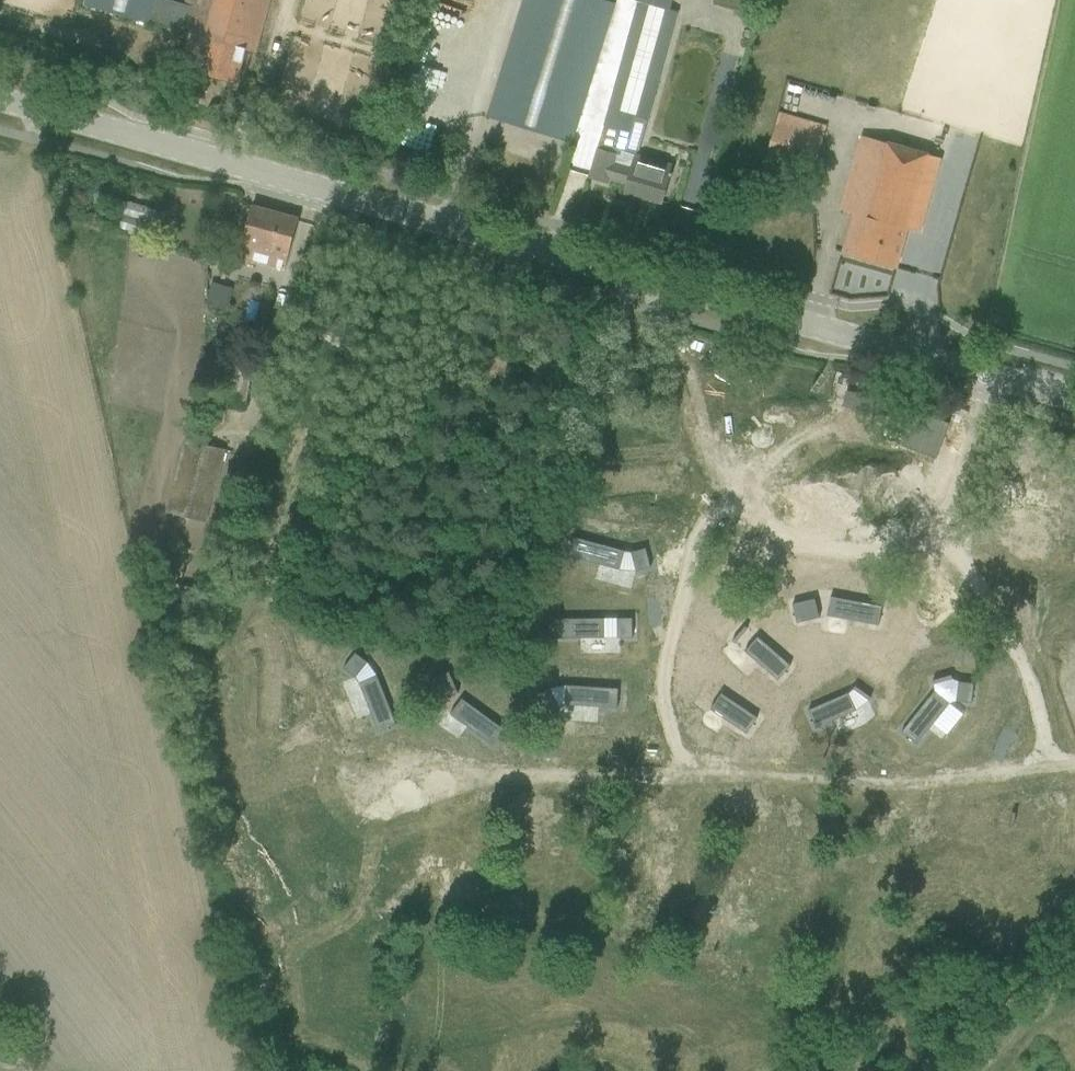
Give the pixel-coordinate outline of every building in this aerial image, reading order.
[(84,4),(152,23),(159,0),(85,0),(84,4)] [(190,34),(181,68),(236,83),(245,50),(255,53),(261,32),(269,0),(186,0),(185,5),(167,0),(159,0),(152,23),(190,34)] [(494,96),(487,117),(570,143),(613,5),(598,1),(598,0),(524,0),(494,96)] [(593,110),(588,131),(640,146),(668,46),(678,11),(668,8),(670,0),(633,0),(636,1),(606,110),(594,107),(593,110)] [(799,118),(803,105),(781,99),(778,113),(799,118)] [(775,123),(765,156),(811,170),(821,137),(775,123)] [(863,136),(847,189),(841,210),(854,214),(843,252),(896,268),(907,228),(919,232),(940,158),(915,151),(863,136)] [(671,166),(636,156),(636,155),(621,151),(620,156),(598,149),(589,177),(607,182),(608,178),(627,183),(624,192),(661,203),(668,177),(671,166)] [(119,228),(149,237),(157,210),(127,201),(119,228)] [(239,240),(235,254),(283,268),(292,240),(298,218),(252,206),(242,241),(239,240)] [(212,283),(206,304),(227,309),(232,288),(212,283)] [(252,365),(233,362),(225,404),(244,409),(252,365)] [(941,420),(913,410),(901,445),(928,455),(941,420)] [(164,513),(165,513),(164,518),(173,521),(175,516),(205,523),(224,449),(183,438),(164,513)] [(944,531),(934,590),(994,600),(1003,541),(944,531)] [(619,570),(624,551),(573,537),(568,556),(619,570)] [(630,552),(635,571),(650,567),(645,548),(630,552)] [(878,625),(881,606),(830,596),(826,616),(878,625)] [(796,623),(819,617),(814,598),(792,604),(796,623)] [(551,638),(603,638),(603,618),(551,619),(551,638)] [(617,638),(632,638),(632,618),(616,618),(617,638)] [(790,665),(757,636),(744,651),(777,680),(790,665)] [(355,678),(367,662),(355,653),(343,668),(355,678)] [(440,701),(457,693),(448,672),(430,680),(440,701)] [(378,731),(396,724),(376,675),(358,683),(378,731)] [(973,683),(958,681),(955,701),(971,703),(973,683)] [(565,685),(564,705),(617,708),(618,688),(565,685)] [(558,705),(549,688),(535,695),(544,712),(558,705)] [(916,744),(949,703),(934,691),(901,732),(916,744)] [(757,717),(721,693),(710,709),(746,734),(757,717)] [(856,710),(848,693),(807,710),(815,728),(856,710)] [(492,745),(503,729),(461,698),(449,714),(492,745)]
